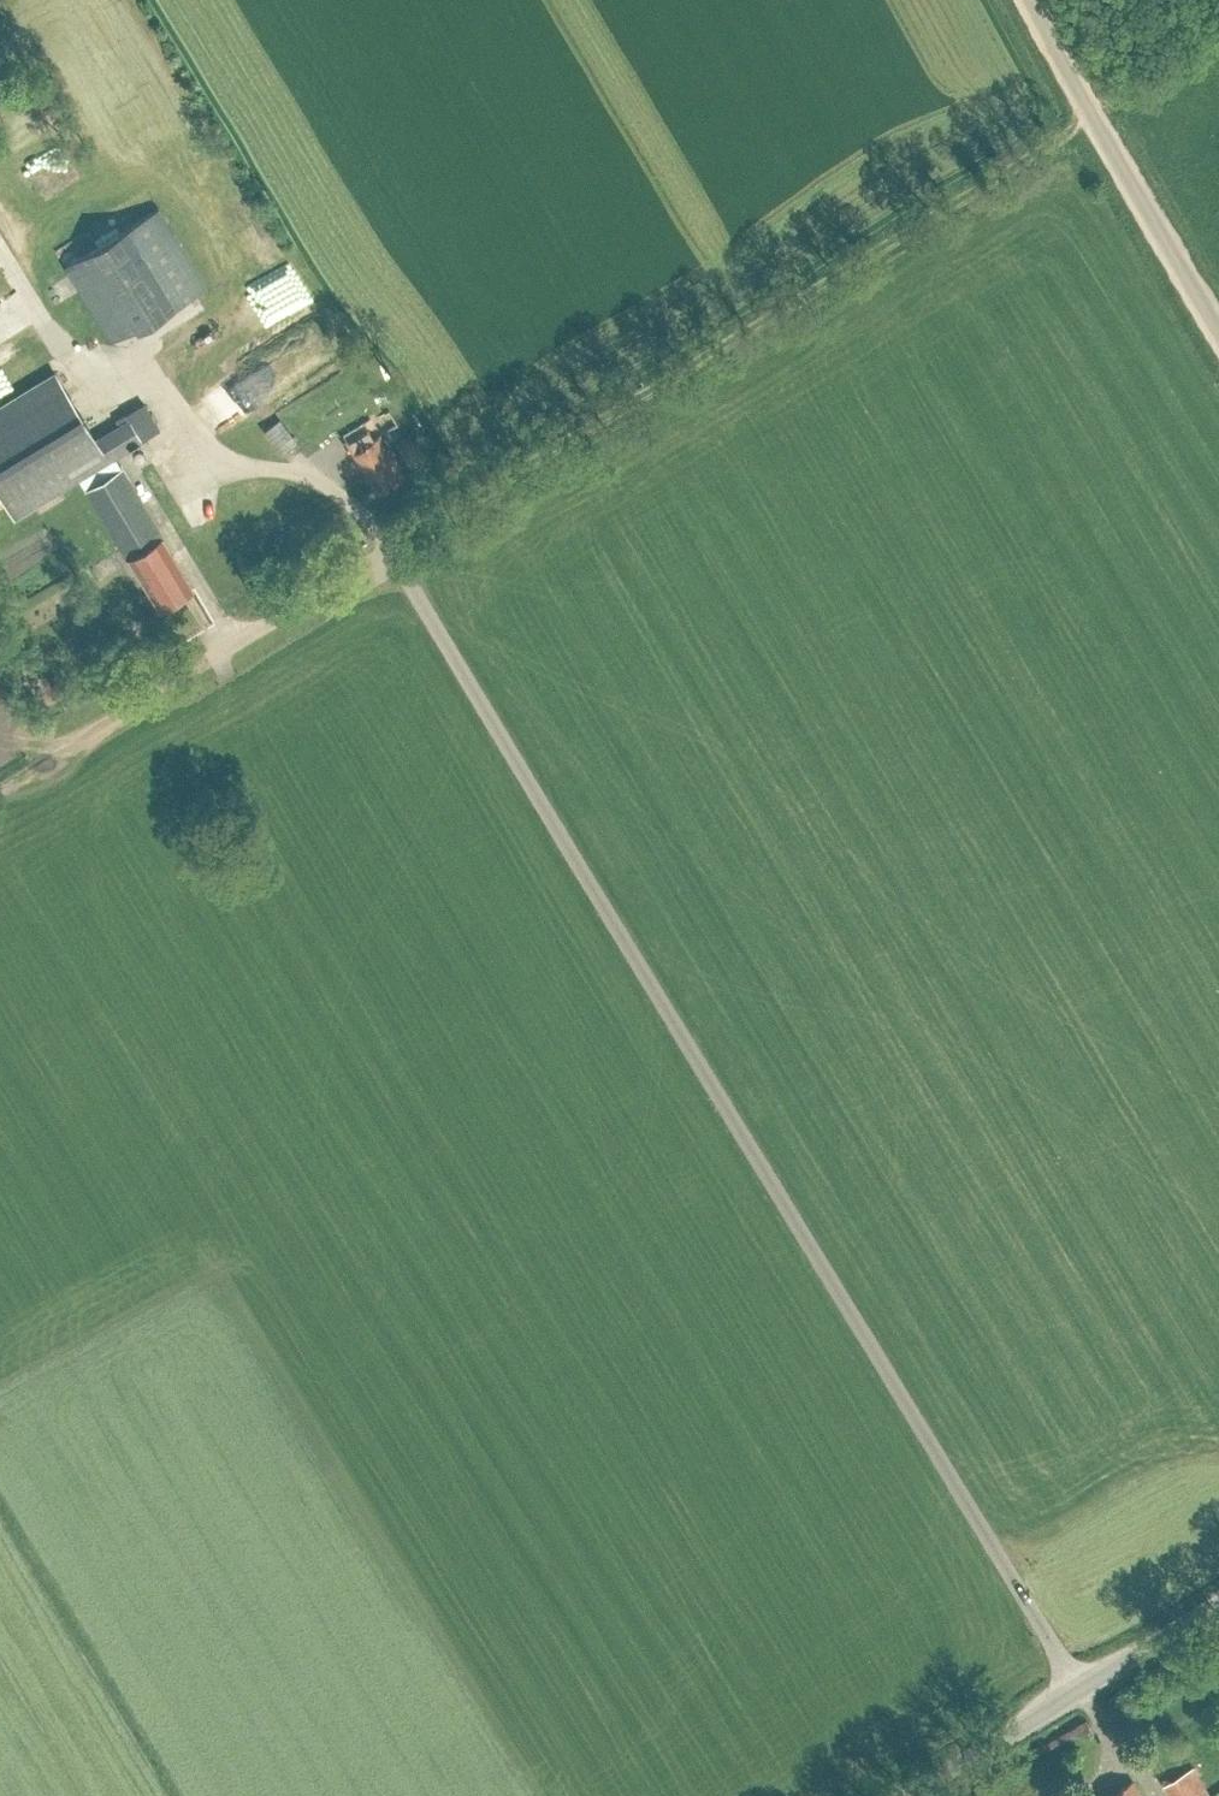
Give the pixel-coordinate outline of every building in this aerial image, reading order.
[(157,208),(64,265),(109,339),(134,324),(136,327),(205,285),(157,208)] [(253,337),(298,312),(281,283),(311,266),(297,240),(266,257),(279,281),(253,296),(260,307),(242,317),(253,337)] [(284,284),(300,311),(330,294),(314,267),(284,284)] [(78,477),(127,558),(128,557),(158,607),(191,587),(161,537),(162,536),(113,455),(158,427),(142,400),(123,412),(126,417),(94,437),(53,370),(0,403),(0,495),(13,516),(78,477)] [(16,392),(6,370),(0,373),(0,400),(16,392)] [(368,416),(339,432),(373,489),(401,472),(377,432),(394,422),(386,407),(369,417),(368,416)] [(297,441),(278,417),(262,430),(280,454),(297,441)] [(1170,1795),(1207,1795),(1210,1794),(1192,1765),(1162,1784),(1170,1795)] [(1131,1777),(1101,1795),(1142,1795),(1131,1777)]
